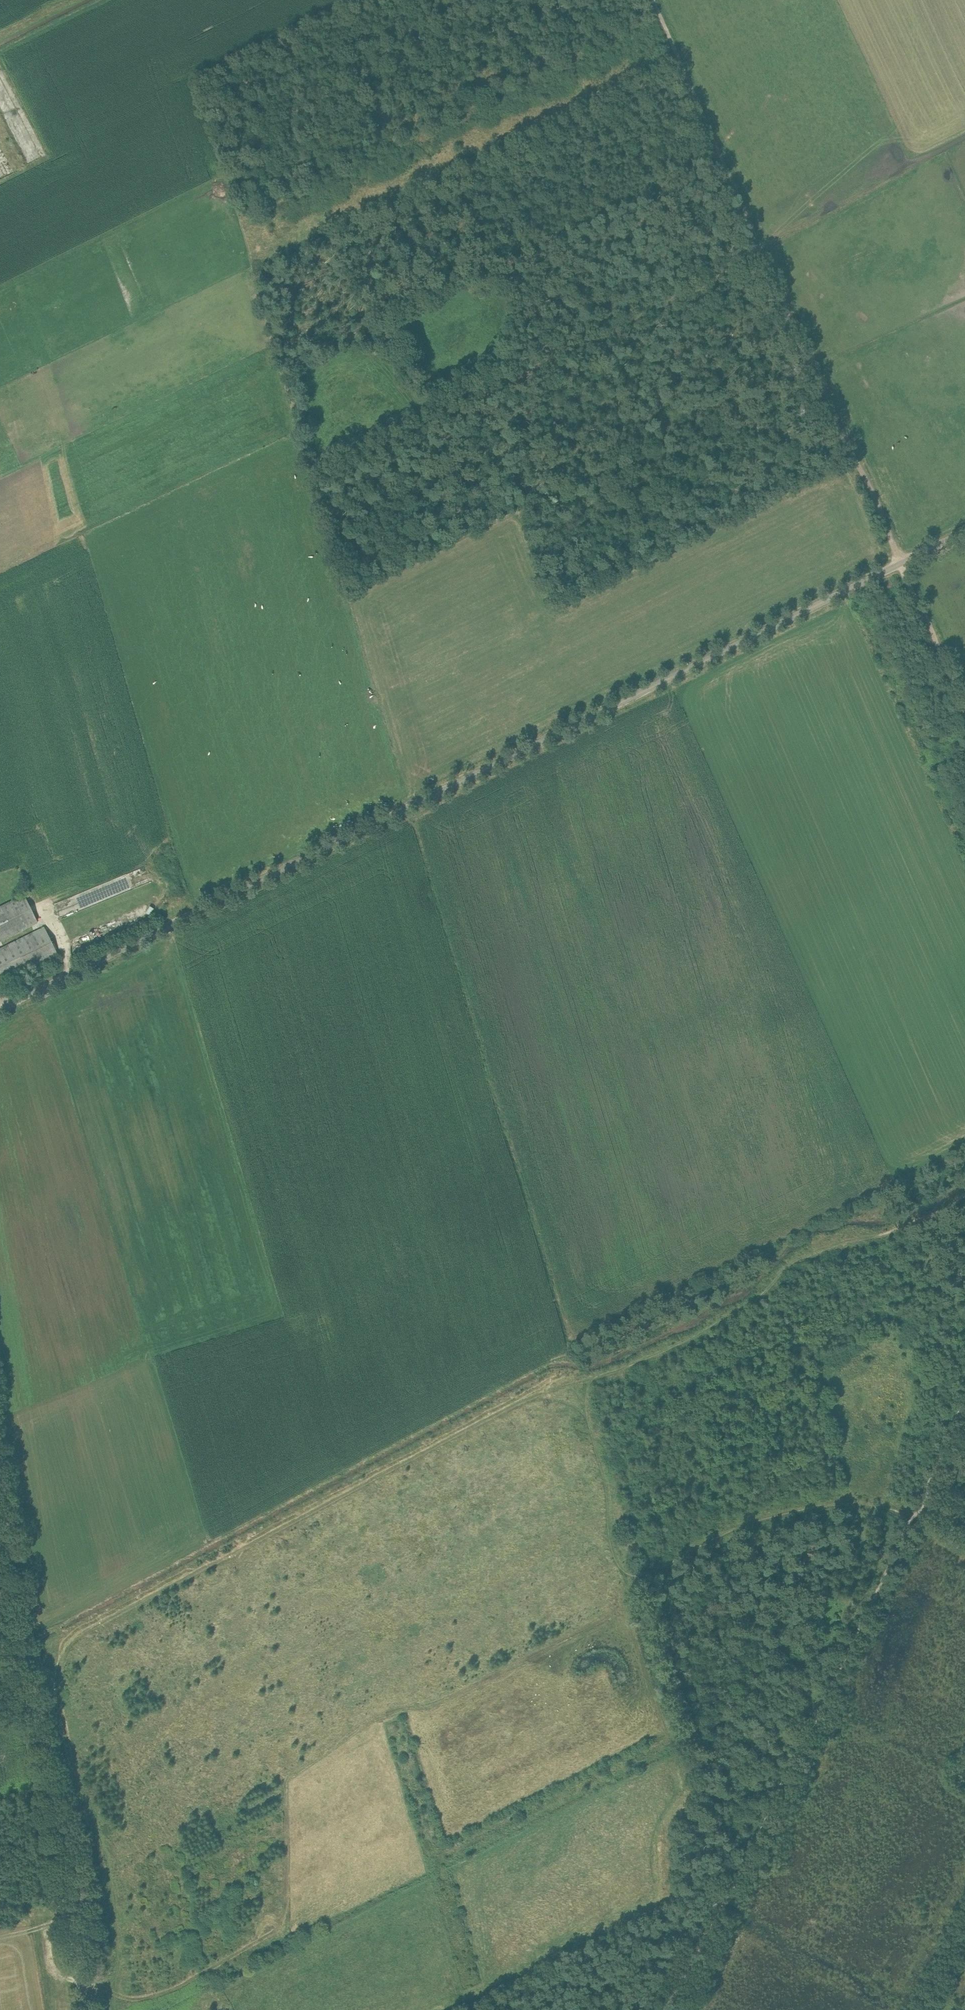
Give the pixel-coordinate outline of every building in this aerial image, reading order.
[(37,923),(24,895),(0,907),(0,941),(37,923)] [(2,984),(58,956),(44,927),(0,949),(0,980),(2,984)]
